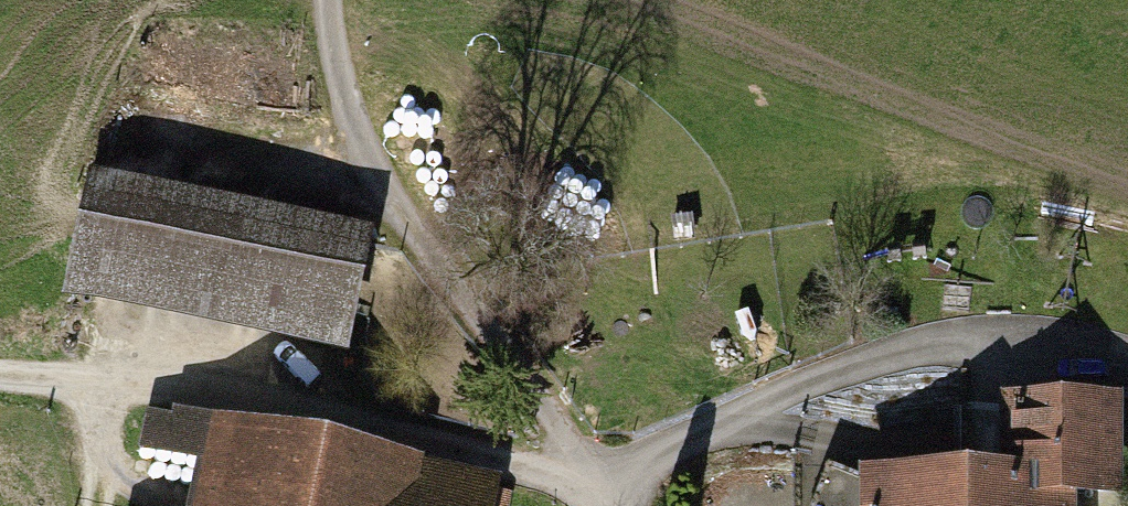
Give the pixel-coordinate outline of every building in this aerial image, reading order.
[(372,254),(98,196),(69,327),(344,385),(372,254)] [(845,505),(1119,505),(1122,405),(1007,402),(1005,498),(846,493),(845,505)] [(154,417),(142,469),(206,483),(201,505),(508,505),(510,496),(154,417)]
